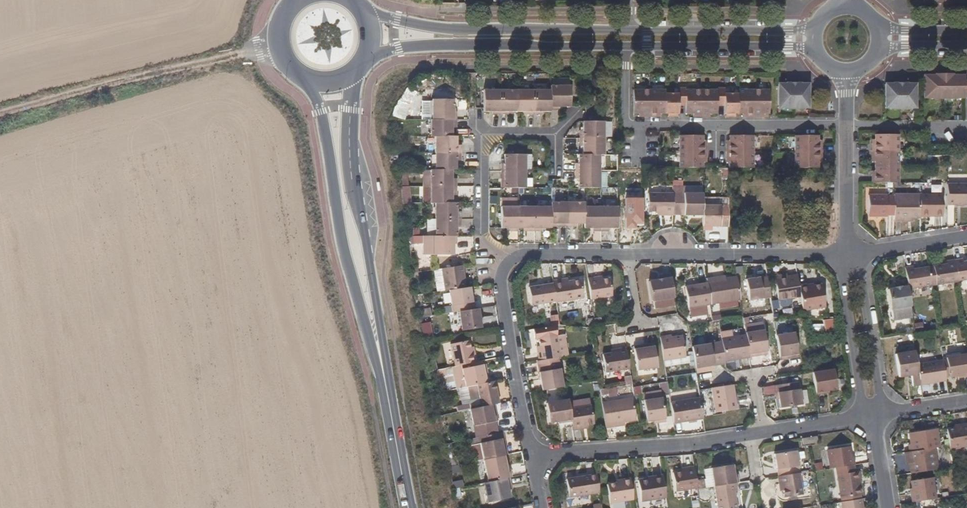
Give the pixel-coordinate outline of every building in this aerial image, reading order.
[(963,75),(952,75),(952,74),(935,74),(934,76),(923,75),(923,84),(923,98),(931,98),(931,100),(955,100),(955,98),(963,98),(963,75)] [(893,83),(893,84),(884,84),(885,108),(893,108),(893,109),(911,109),(911,108),(915,108),(916,84),(906,84),(906,83),(893,83)] [(786,84),(777,85),(777,107),(782,107),(781,107),(803,107),(808,107),(808,85),(800,85),(800,84),(786,84)] [(570,86),(550,85),(550,91),(550,110),(558,111),(558,107),(570,108),(570,86)] [(666,94),(666,91),(633,91),(633,114),(642,115),(642,117),(657,117),(657,114),(678,114),(678,103),(686,103),(685,114),(693,114),(693,117),(709,117),(710,114),(717,114),(717,103),(724,103),(724,114),(745,114),(745,117),(760,117),(760,114),(769,114),(769,90),(737,90),(737,94),(724,94),(724,88),(717,88),(717,90),(685,90),(685,88),(678,88),(678,94),(666,94)] [(493,113),(493,116),(501,116),(501,91),(484,90),(484,112),(493,113)] [(526,115),(534,115),(534,90),(517,91),(517,112),(526,112),(526,115)] [(550,112),(550,110),(550,91),(534,90),(534,115),(542,115),(541,112),(550,112)] [(509,112),(517,112),(517,91),(501,91),(501,116),(509,116),(509,112)] [(393,116),(405,120),(409,104),(397,100),(393,116)] [(453,100),(431,100),(431,120),(456,120),(456,112),(453,112),(453,100)] [(430,120),(430,137),(435,137),(452,137),(452,128),(457,128),(456,120),(431,120),(430,120)] [(583,130),(579,130),(579,138),(604,139),(604,122),(582,122),(583,130)] [(875,175),(872,175),(872,183),(894,183),(899,183),(899,135),(875,135),(875,143),(872,143),(872,159),(875,159),(875,175)] [(703,137),(679,136),(679,168),(702,168),(703,160),(706,160),(706,145),(705,145),(703,144),(703,137)] [(729,160),(729,169),(747,169),(752,169),(753,136),(729,136),(729,144),(726,144),(726,160),(729,160)] [(821,144),(817,144),(817,137),(794,136),(794,168),(817,169),(817,160),(821,160),(821,144)] [(452,137),(435,137),(435,153),(459,153),(459,145),(456,145),(456,137),(452,137)] [(604,155),(604,139),(579,138),(580,147),(583,147),(583,155),(599,155),(604,155)] [(459,153),(435,153),(434,170),(453,170),(456,170),(456,161),(459,161),(459,153)] [(504,164),(501,164),(501,172),(526,171),(525,155),(504,155),(504,164)] [(599,172),(599,155),(583,155),(578,155),(578,164),(575,164),(575,172),(599,172)] [(434,170),(432,170),(432,187),(456,187),(456,179),(453,178),(453,170),(434,170)] [(504,189),(526,188),(526,171),(501,172),(501,180),(504,180),(504,189)] [(599,189),(599,172),(575,172),(575,180),(578,180),(578,189),(599,189)] [(966,206),(966,184),(947,185),(947,205),(966,206)] [(432,187),(432,204),(434,204),(453,204),(453,195),(456,195),(456,187),(432,187)] [(648,194),(648,212),(657,212),(665,212),(665,216),(672,216),(672,194),(648,194)] [(702,200),(702,194),(672,194),(672,216),(702,216),(702,206),(702,200)] [(903,218),(912,218),(920,218),(920,216),(920,195),(894,194),(894,197),(894,216),(894,222),(903,222),(903,218)] [(886,217),(886,215),(894,216),(894,197),(885,197),(885,195),(867,195),(867,217),(886,217)] [(942,216),(942,195),(920,195),(920,216),(942,216)] [(518,199),(502,199),(502,207),(517,207),(518,199)] [(702,206),(702,216),(702,227),(727,227),(727,200),(702,200),(702,206)] [(453,204),(434,204),(435,220),(459,220),(458,212),(456,212),(456,203),(453,204)] [(560,225),(560,229),(568,229),(568,204),(551,204),(551,207),(551,225),(560,225)] [(576,229),(576,226),(584,226),(584,207),(584,204),(568,204),(568,229),(576,229)] [(510,232),(518,232),(518,229),(517,207),(502,207),(502,229),(510,228),(510,232)] [(526,232),(534,232),(534,207),(517,207),(518,229),(526,229),(526,232)] [(551,228),(551,225),(551,207),(534,207),(534,232),(543,232),(542,229),(551,228)] [(593,228),(593,232),(600,232),(601,207),(584,207),(584,226),(584,229),(593,228)] [(609,229),(617,229),(617,207),(601,207),(600,232),(609,232),(609,229)] [(459,220),(435,220),(435,236),(456,237),(456,228),(459,228),(459,220)] [(435,236),(432,237),(426,237),(426,246),(426,254),(453,254),(453,245),(456,245),(456,237),(435,236)] [(409,246),(426,246),(426,237),(409,237),(409,246)] [(962,259),(954,260),(957,282),(966,280),(966,261),(962,261),(962,259)] [(946,261),(946,264),(929,268),(931,286),(957,282),(954,260),(946,261)] [(465,288),(462,266),(442,269),(445,292),(449,291),(465,288)] [(913,270),(913,267),(905,268),(908,287),(908,289),(929,286),(926,268),(913,270)] [(651,301),(674,298),(671,277),(663,278),(664,280),(657,281),(648,282),(651,301)] [(775,280),(777,300),(800,297),(799,286),(797,277),(775,280)] [(596,281),(595,278),(588,279),(591,300),(612,297),(609,279),(602,280),(596,281)] [(715,281),(714,278),(707,279),(707,284),(710,304),(740,300),(737,278),(726,280),(715,281)] [(749,301),(770,298),(767,278),(759,279),(759,278),(746,281),(749,301)] [(560,283),(560,280),(552,281),(553,283),(556,301),(556,302),(583,298),(580,280),(568,282),(560,283)] [(531,305),(556,301),(553,283),(528,287),(531,305)] [(688,308),(710,304),(707,284),(685,288),(688,308)] [(807,285),(799,286),(800,297),(803,311),(825,307),(821,285),(808,287),(807,285)] [(911,307),(908,289),(908,287),(900,288),(900,286),(893,287),(894,289),(887,290),(890,309),(911,307)] [(465,288),(449,291),(452,313),(459,312),(474,310),(470,288),(465,288)] [(478,309),(474,310),(459,312),(462,331),(481,329),(478,309)] [(557,336),(555,326),(534,329),(536,340),(539,339),(540,346),(541,353),(538,353),(539,361),(558,357),(560,357),(557,336)] [(745,328),(720,332),(721,339),(746,336),(745,333),(745,328)] [(763,330),(745,333),(746,336),(749,357),(757,356),(756,353),(767,352),(763,330)] [(794,333),(776,336),(780,360),(788,359),(787,356),(797,354),(794,333)] [(567,356),(564,335),(557,336),(560,357),(567,356)] [(668,339),(667,336),(660,337),(664,360),(685,357),(682,337),(672,338),(668,339)] [(746,336),(721,339),(721,342),(724,359),(739,356),(739,359),(749,357),(746,336)] [(468,340),(450,344),(455,367),(461,365),(476,362),(474,355),(471,356),(470,348),(468,340)] [(724,359),(721,342),(692,347),(695,368),(713,366),(725,364),(724,361),(724,359)] [(642,348),(641,345),(633,346),(637,371),(657,368),(653,347),(642,348)] [(605,373),(629,369),(626,348),(618,348),(618,352),(602,354),(605,373)] [(918,374),(917,364),(914,352),(895,355),(898,377),(910,375),(918,374)] [(964,377),(966,376),(966,355),(945,358),(948,377),(957,376),(964,375),(964,377)] [(945,380),(942,360),(917,364),(918,374),(920,384),(945,380)] [(455,367),(451,367),(452,372),(483,365),(482,361),(476,362),(461,365),(455,367)] [(559,361),(538,365),(542,391),(563,387),(559,361)] [(483,365),(452,372),(456,389),(465,387),(467,387),(476,386),(490,383),(488,375),(485,375),(483,365)] [(836,389),(833,369),(812,372),(815,395),(823,394),(823,391),(828,390),(836,389)] [(910,375),(911,387),(920,386),(920,384),(918,374),(910,375)] [(478,400),(480,407),(494,405),(499,403),(495,382),(490,383),(476,386),(467,387),(470,401),(478,400)] [(801,406),(797,382),(773,386),(775,395),(778,394),(780,409),(801,406)] [(715,413),(737,409),(733,385),(711,388),(715,413)] [(698,390),(677,393),(678,401),(699,398),(698,390)] [(632,398),(601,403),(605,428),(614,427),(613,423),(625,421),(636,420),(632,398)] [(665,422),(662,398),(643,400),(646,422),(657,420),(657,423),(665,422)] [(678,401),(670,402),(673,423),(702,419),(699,398),(678,401)] [(546,404),(549,423),(558,422),(563,421),(564,423),(571,421),(570,409),(568,400),(546,404)] [(480,407),(479,407),(470,409),(475,436),(496,432),(492,414),(496,413),(494,405),(480,407)] [(570,409),(571,421),(573,430),(581,429),(580,426),(588,425),(594,424),(591,406),(570,409)] [(954,429),(946,430),(949,446),(950,450),(966,448),(966,424),(962,425),(962,427),(954,429)] [(911,444),(908,444),(909,452),(934,448),(940,448),(937,428),(909,433),(911,444)] [(818,442),(816,435),(802,438),(803,445),(818,442)] [(848,439),(826,442),(830,468),(835,468),(853,465),(854,465),(853,457),(850,457),(848,439)] [(501,440),(480,444),(483,461),(504,457),(508,456),(506,448),(503,448),(501,440)] [(934,448),(909,452),(905,453),(906,460),(909,460),(909,464),(911,474),(937,469),(934,448)] [(777,470),(781,469),(782,476),(796,474),(795,468),(799,467),(796,451),(775,454),(777,470)] [(507,470),(504,457),(483,461),(488,483),(509,478),(511,477),(510,469),(507,470)] [(713,487),(735,483),(738,483),(737,475),(733,475),(732,465),(711,468),(712,476),(713,487)] [(856,472),(854,472),(853,465),(835,468),(840,498),(860,495),(859,486),(856,472)] [(676,492),(697,488),(696,481),(693,466),(685,468),(686,471),(673,473),(676,492)] [(802,495),(800,473),(796,474),(782,476),(778,477),(779,484),(783,484),(784,491),(784,498),(802,495)] [(569,498),(599,493),(596,475),(566,480),(569,498)] [(638,502),(665,497),(662,476),(635,481),(638,502)] [(705,488),(713,487),(712,476),(704,477),(705,480),(704,480),(705,488)] [(932,477),(911,481),(912,488),(913,493),(911,494),(912,502),(935,498),(932,477)] [(509,478),(488,483),(483,483),(488,503),(509,499),(508,491),(507,487),(511,486),(509,478)] [(609,503),(633,500),(630,480),(621,481),(621,483),(606,486),(609,503)] [(704,480),(696,481),(697,488),(697,489),(705,488),(704,480)] [(737,491),(735,483),(713,487),(717,507),(736,507),(733,492),(737,491)] [(861,499),(841,503),(842,507),(862,507),(861,499)]
